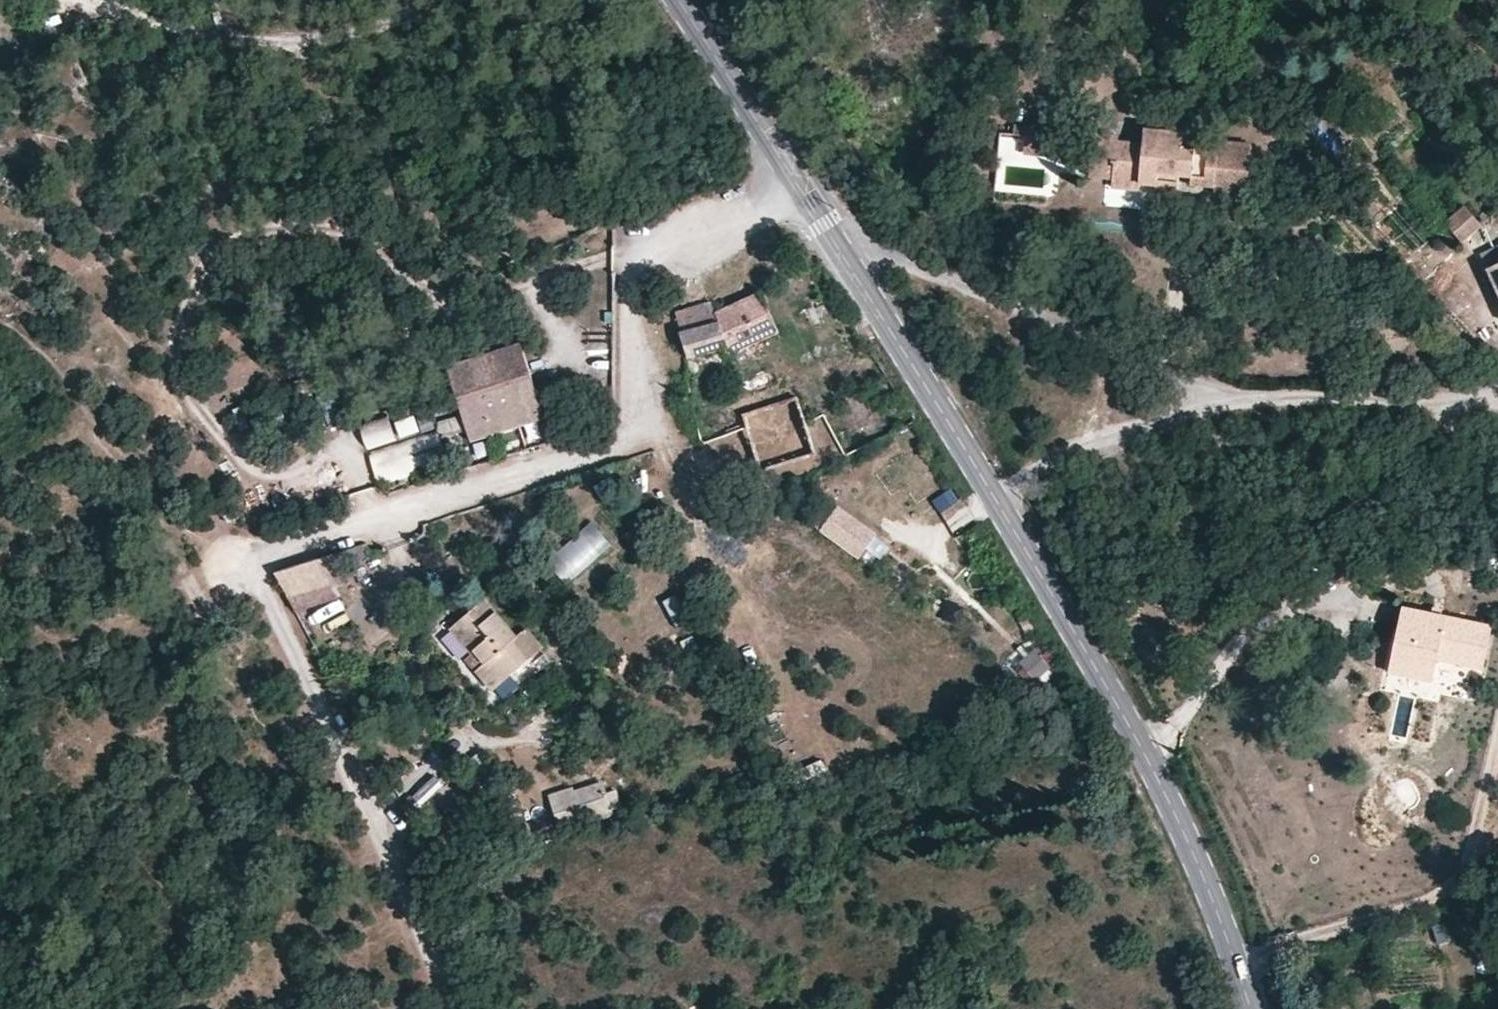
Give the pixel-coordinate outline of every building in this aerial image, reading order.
[(1026,142),(1028,129),(1015,128),(1014,141),(1026,142)] [(1121,138),(1096,135),(1094,157),(1124,161),(1122,176),(1121,185),(1148,188),(1149,179),(1162,180),(1161,190),(1185,193),(1187,174),(1197,175),(1197,183),(1249,188),(1254,145),(1200,139),(1200,146),(1187,144),(1189,132),(1146,128),(1144,146),(1121,143),(1121,138)] [(1059,132),(1028,129),(1026,142),(1025,156),(1056,159),(1059,132)] [(1124,161),(1094,157),(1092,173),(1122,176),(1124,161)] [(1484,226),(1468,208),(1449,226),(1465,243),(1484,226)] [(1481,257),(1497,296),(1497,249),(1481,257)] [(715,312),(678,320),(688,356),(725,348),(728,357),(780,331),(761,289),(715,312)] [(445,367),(469,444),(548,419),(550,425),(559,423),(554,405),(544,408),(524,343),(445,367)] [(751,440),(806,420),(798,393),(742,411),(746,428),(751,440)] [(361,419),(368,443),(395,435),(388,411),(361,419)] [(746,428),(742,411),(714,424),(718,438),(746,428)] [(415,414),(397,419),(401,434),(419,428),(415,414)] [(751,440),(759,470),(815,452),(806,420),(751,440)] [(436,427),(369,448),(379,479),(446,458),(436,427)] [(823,532),(859,557),(876,534),(839,508),(823,532)] [(546,566),(569,588),(612,542),(588,520),(546,566)] [(348,582),(338,552),(276,572),(295,609),(337,596),(334,586),(348,582)] [(451,627),(473,655),(480,649),(489,661),(482,666),(479,669),(496,691),(545,652),(525,628),(516,635),(487,599),(451,627)] [(1487,672),(1495,632),(1407,613),(1393,678),(1437,688),(1442,663),(1487,672)] [(1029,687),(1054,663),(1029,638),(1004,662),(1029,687)] [(480,649),(473,655),(482,666),(489,661),(480,649)] [(425,805),(443,786),(433,776),(415,795),(425,805)] [(549,793),(554,821),(616,809),(611,782),(549,793)]
